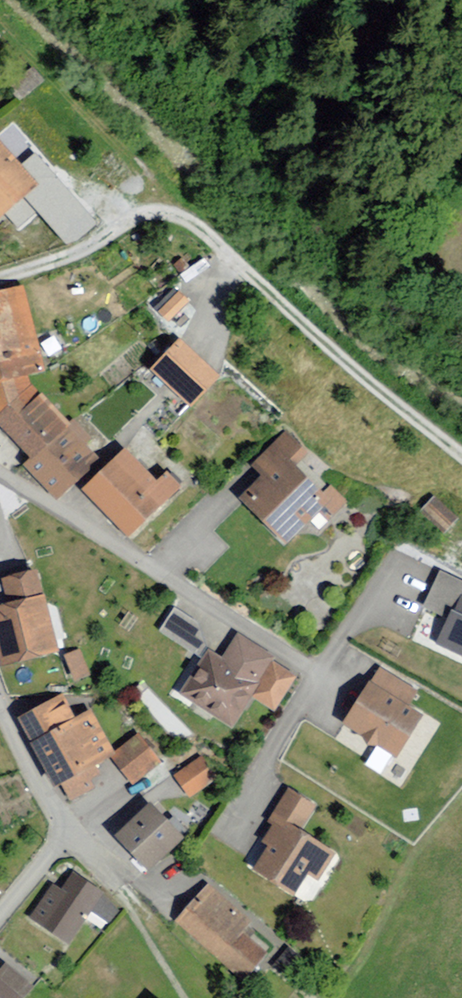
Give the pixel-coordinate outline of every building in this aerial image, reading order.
[(38,187),(0,145),(0,220),(38,187)] [(41,363),(23,287),(0,294),(0,379),(41,363)] [(152,372),(190,407),(220,375),(182,340),(152,372)] [(236,501),(284,549),(331,501),(292,462),(302,452),(284,434),(251,467),(261,476),(236,501)] [(85,493),(130,539),(184,487),(169,472),(156,484),(126,453),(85,493)] [(437,497),(417,517),(439,539),(459,518),(437,497)] [(37,572),(4,581),(11,605),(43,596),(37,572)] [(423,610),(448,621),(458,597),(461,599),(461,582),(440,572),(423,610)] [(1,667),(57,653),(43,596),(11,605),(0,607),(0,663),(1,667)] [(436,647),(461,659),(461,599),(458,597),(448,621),(436,647)] [(163,625),(204,651),(214,634),(173,608),(163,625)] [(181,695),(229,726),(249,696),(273,658),(237,635),(221,659),(209,652),(181,695)] [(79,674),(90,670),(81,646),(69,651),(79,674)] [(249,696),(274,713),(299,674),(273,658),(249,696)] [(343,727),(399,759),(424,715),(406,706),(416,689),(377,667),(343,727)] [(63,696),(17,723),(30,745),(76,718),(63,696)] [(30,745),(54,789),(114,757),(90,712),(76,718),(30,745)] [(110,763),(132,788),(160,765),(138,739),(110,763)] [(201,762),(175,781),(189,801),(216,782),(201,762)] [(151,806),(115,840),(147,873),(183,839),(151,806)] [(270,847),(254,873),(295,897),(306,879),(317,885),(335,855),(277,821),(264,843),(270,847)] [(25,919),(66,947),(101,896),(72,876),(63,890),(51,882),(25,919)] [(176,922),(245,983),(281,943),(212,882),(176,922)] [(34,990),(5,965),(0,971),(0,997),(27,997),(34,990)]
